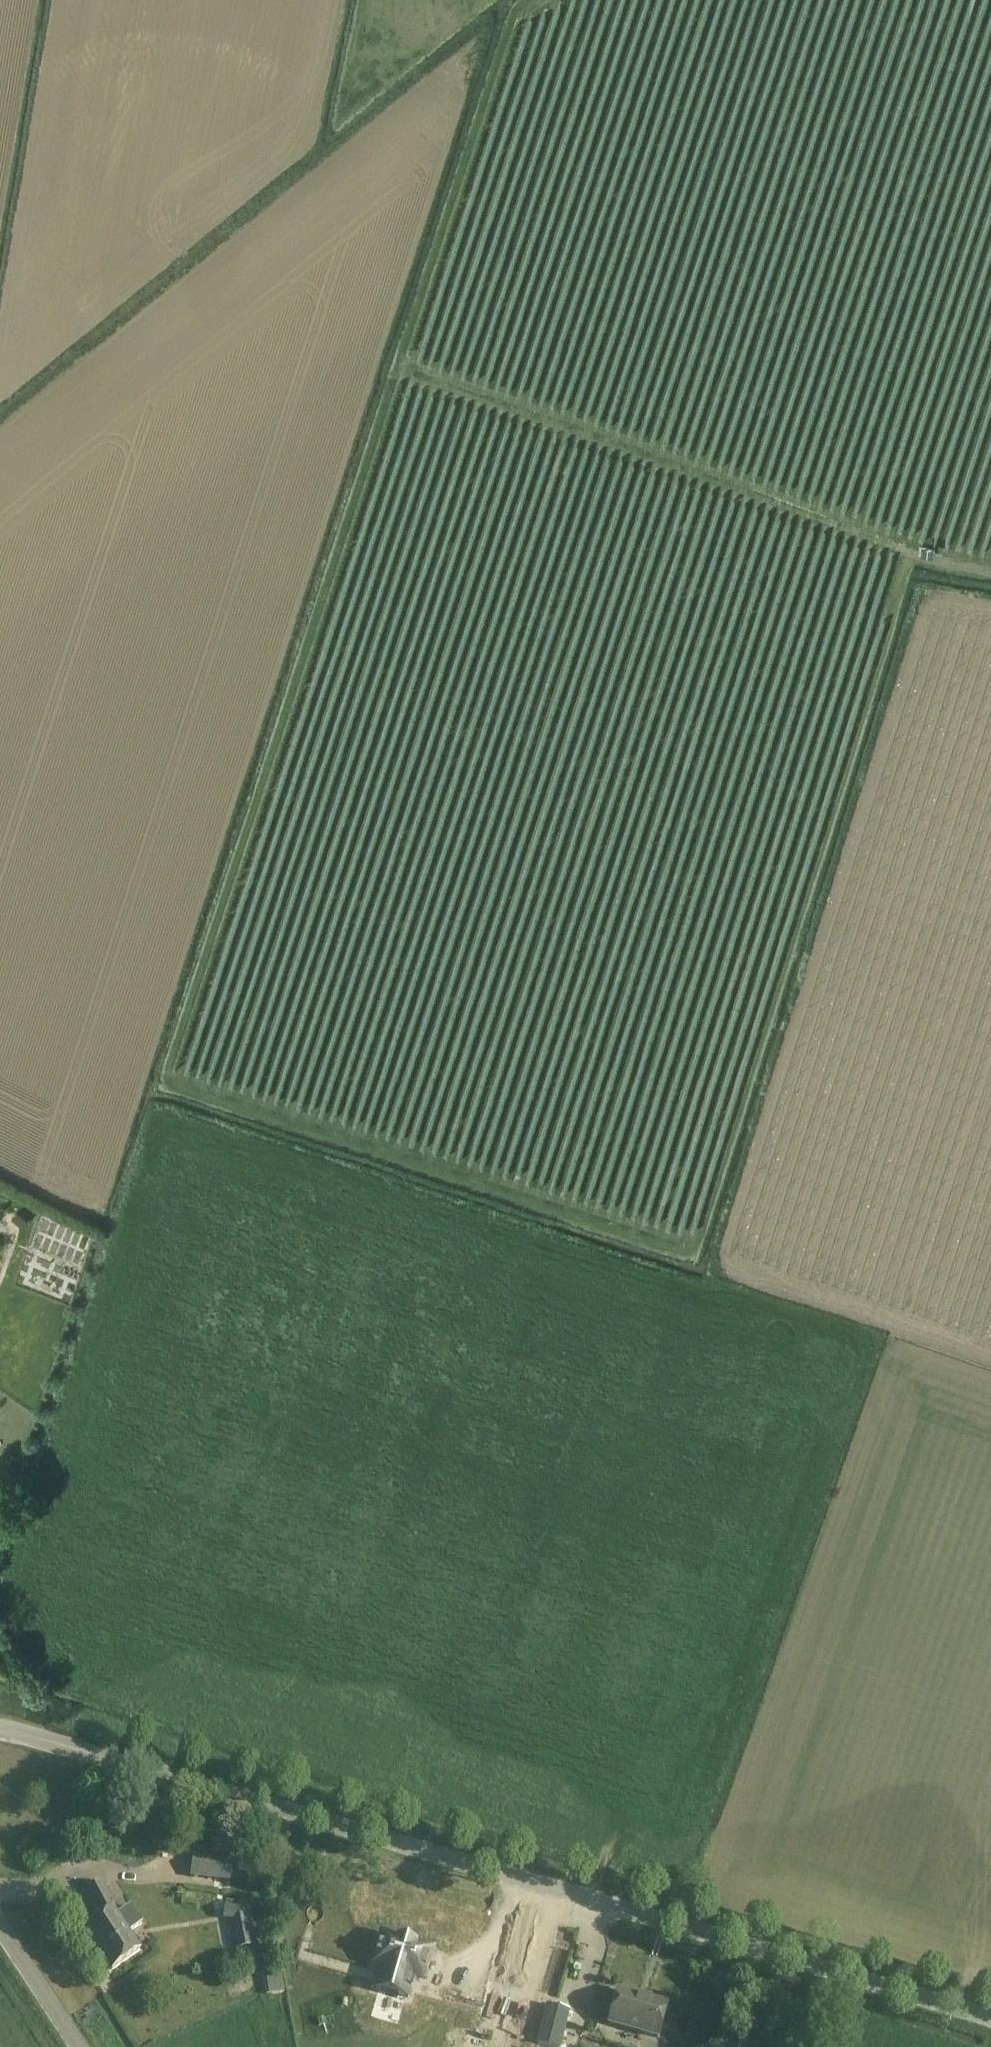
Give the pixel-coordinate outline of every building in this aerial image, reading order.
[(191,1875),(230,1881),(233,1860),(194,1854),(191,1875)] [(85,1929),(112,1969),(139,1950),(127,1932),(142,1923),(130,1905),(116,1915),(114,1912),(117,1910),(102,1882),(85,1891),(99,1919),(85,1929)] [(237,1912),(244,1947),(255,1945),(247,1904),(226,1900),(224,1910),(237,1912)] [(382,1937),(374,1964),(382,1967),(376,1988),(408,1998),(414,1976),(422,1978),(430,1951),(414,1946),(414,1945),(399,1940),(399,1941),(382,1937)] [(290,2021),(305,2019),(297,1967),(260,1973),(263,1994),(286,1991),(290,2021)] [(667,2004),(619,1990),(609,2024),(657,2038),(667,2004)] [(538,2044),(548,2046),(559,2046),(569,2012),(548,2006),(538,2044)] [(506,2014),(483,2007),(480,2019),(502,2025),(506,2014)]
